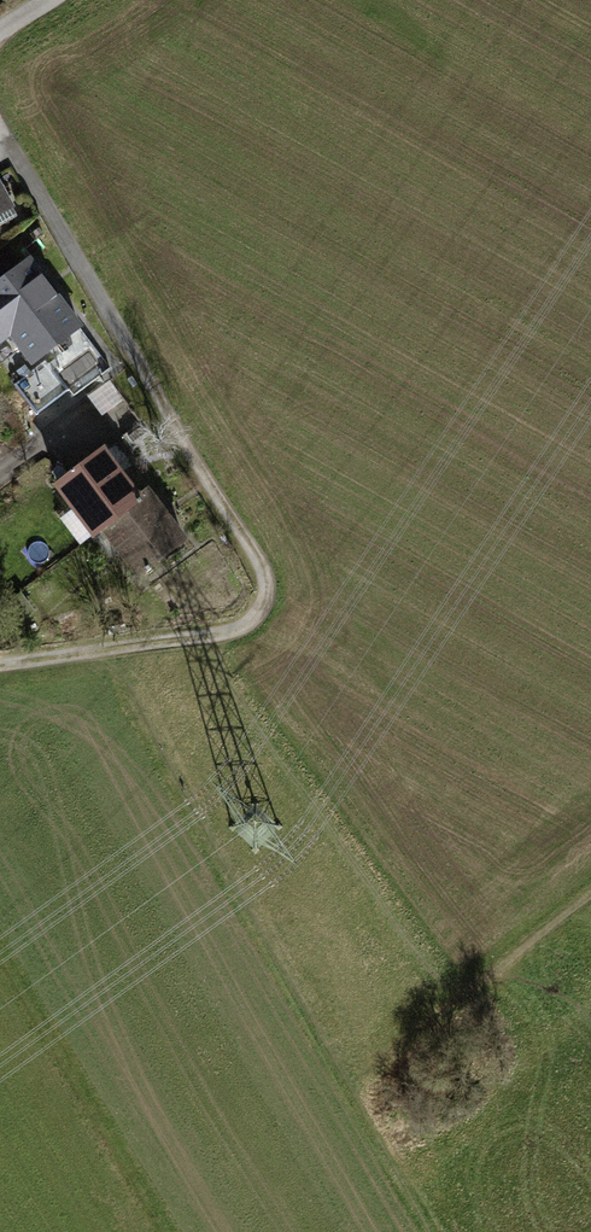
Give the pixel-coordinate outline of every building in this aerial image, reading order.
[(29,261),(0,283),(0,340),(11,332),(33,362),(79,327),(29,261)] [(68,390),(45,360),(14,384),(37,414),(68,390)] [(122,398),(109,382),(100,390),(112,406),(122,398)] [(108,522),(139,499),(104,451),(58,485),(75,509),(81,504),(99,529),(108,522)] [(139,499),(108,522),(126,546),(121,551),(138,574),(184,539),(148,492),(139,499)] [(10,602),(22,618),(32,610),(20,595),(10,602)]
